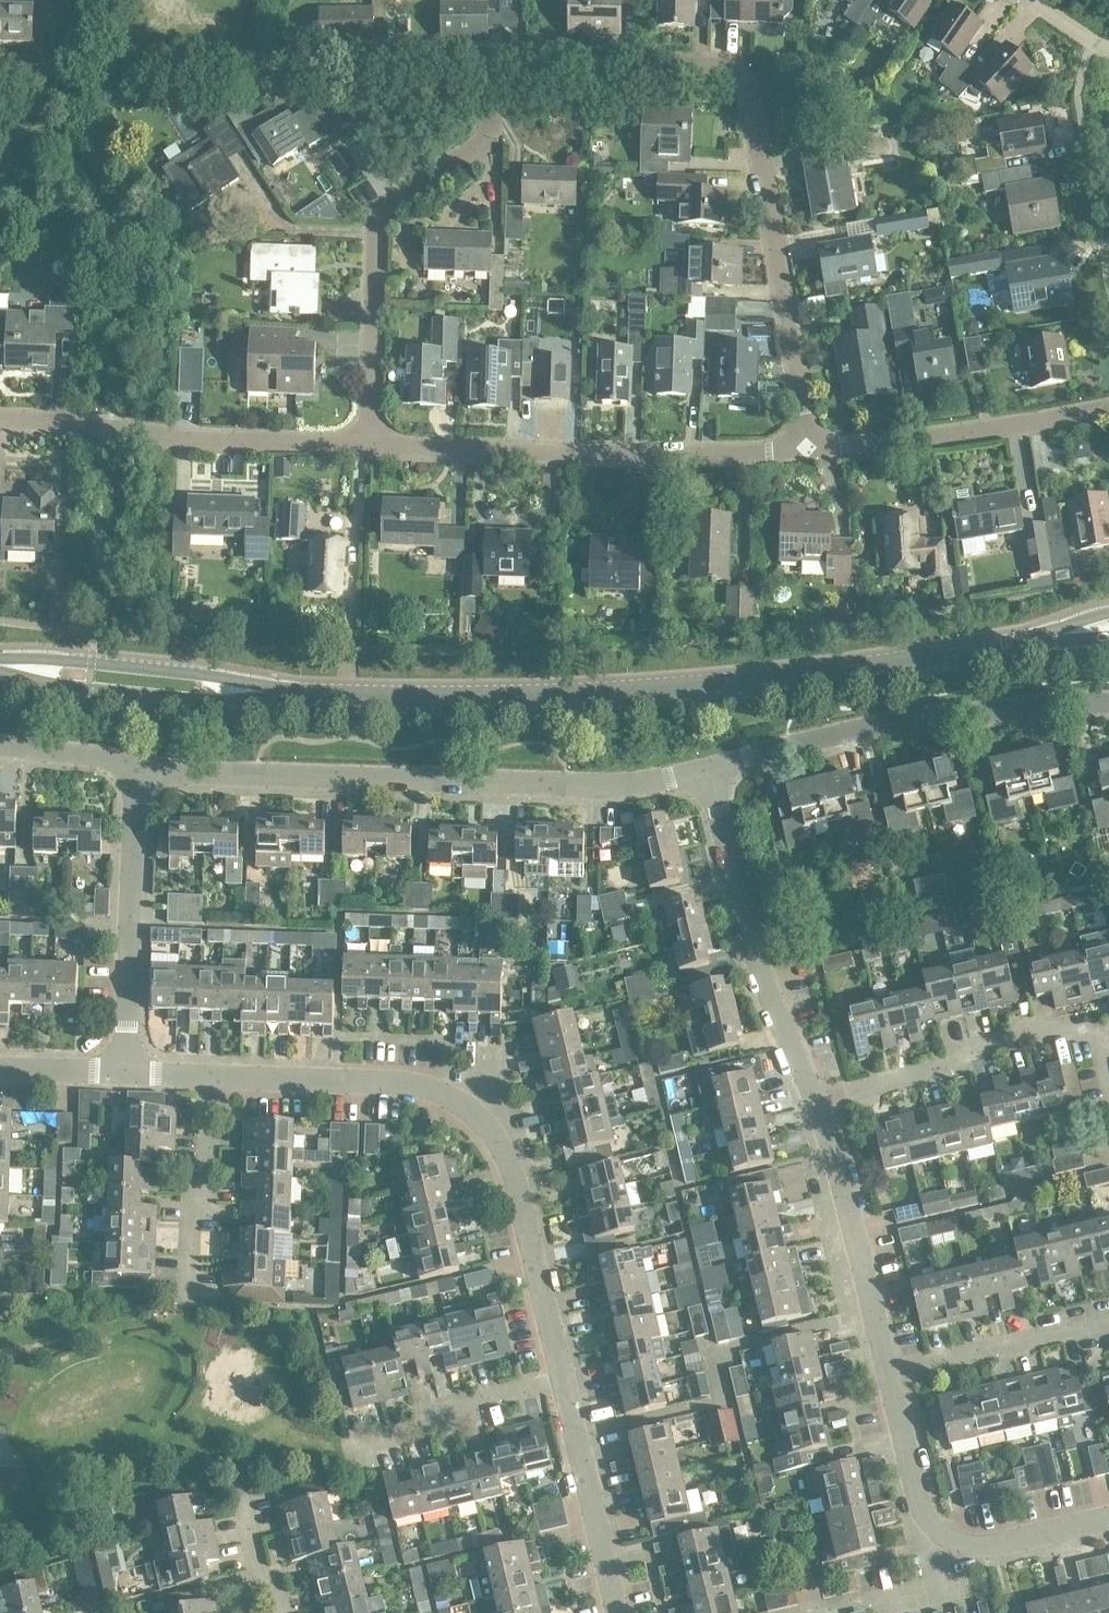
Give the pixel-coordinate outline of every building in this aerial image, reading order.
[(5,46),(31,47),(31,39),(43,39),(44,10),(18,9),(18,0),(6,0),(5,46)] [(319,11),(319,54),(346,54),(346,45),(371,45),(371,21),(385,21),(385,0),(370,0),(370,10),(319,11)] [(442,41),(486,41),(486,31),(500,31),(500,27),(518,27),(518,0),(500,0),(500,18),(487,18),(487,7),(442,7),(442,41)] [(568,31),(602,32),(602,36),(619,37),(619,6),(635,6),(635,0),(569,0),(568,31)] [(659,27),(695,28),(695,20),(695,0),(660,0),(659,27)] [(726,21),(726,22),(782,23),(782,22),(793,12),(783,3),(783,0),(727,0),(726,21)] [(853,5),(844,17),(857,26),(875,1),(874,0),(846,0),(853,5)] [(857,26),(870,35),(878,23),(889,30),(898,17),(913,27),(931,0),(893,0),(888,8),(887,9),(875,1),(857,26)] [(958,78),(967,69),(956,59),(980,26),(953,6),(928,40),(943,51),(934,64),(945,73),(937,84),(947,91),(958,78)] [(398,41),(389,41),(389,54),(397,54),(398,41)] [(947,91),(958,100),(966,90),(977,99),(985,91),(998,103),(1029,69),(1006,48),(979,77),(967,69),(958,78),(947,91)] [(211,139),(195,150),(202,162),(220,150),(219,147),(237,136),(220,108),(214,99),(198,99),(213,125),(206,130),(211,139)] [(242,101),(227,111),(240,131),(238,132),(254,157),(262,152),(267,159),(273,169),(307,146),(309,150),(329,137),(328,136),(344,126),(328,100),(293,123),(289,117),(284,121),(276,108),(256,120),(255,122),(242,101)] [(30,102),(30,119),(42,120),(42,102),(30,102)] [(644,174),(659,175),(668,175),(668,162),(672,162),(691,163),(693,115),(643,113),(641,161),(640,174),(644,174)] [(975,178),(1005,172),(1002,158),(1044,151),(1038,120),(997,127),(1000,144),(984,147),(986,158),(960,163),(963,180),(975,178)] [(835,161),(818,164),(804,167),(813,218),(852,211),(846,176),(852,175),(864,173),(863,168),(863,163),(890,158),(886,130),(852,127),(856,145),(833,148),(835,161)] [(201,164),(193,153),(164,172),(184,203),(203,191),(209,200),(238,181),(227,164),(219,152),(201,164)] [(590,173),(616,174),(616,165),(599,165),(599,158),(591,157),(590,173)] [(1034,167),(1005,172),(975,178),(963,180),(964,184),(966,184),(967,187),(982,184),(984,195),(1005,191),(1012,235),(1057,227),(1049,183),(1037,185),(1034,167)] [(523,171),(522,206),(573,208),(574,173),(523,171)] [(696,178),(669,177),(657,177),(656,202),(677,202),(677,225),(723,227),(724,194),(695,193),(696,178)] [(506,206),(505,240),(523,240),(524,207),(506,206)] [(926,210),(876,221),(878,239),(878,240),(930,231),(926,210)] [(427,233),(426,271),(491,273),(492,257),(493,235),(427,233)] [(867,240),(818,248),(826,298),(844,295),(842,282),(874,277),(867,240)] [(253,249),(252,281),(271,282),(270,315),(315,317),(317,280),(312,280),(313,251),(253,249)] [(739,287),(740,252),(687,251),(687,272),(663,271),(662,297),(673,297),(701,298),(702,286),(739,287)] [(1001,253),(951,263),(954,279),(1004,270),(1001,253)] [(1062,259),(1005,269),(1013,314),(1070,304),(1062,259)] [(492,278),(491,311),(503,312),(504,292),(504,282),(504,278),(492,278)] [(504,282),(504,292),(525,292),(529,293),(529,282),(504,282)] [(9,316),(7,369),(53,370),(54,335),(74,336),(74,312),(75,289),(51,288),(50,318),(9,316)] [(924,294),(926,305),(955,300),(953,289),(924,294)] [(913,295),(889,299),(898,357),(913,355),(919,391),(954,385),(948,346),(945,346),(945,341),(937,342),(935,326),(918,329),(913,295)] [(707,299),(706,314),(738,316),(738,301),(707,299)] [(856,339),(834,343),(838,363),(843,362),(849,402),(888,396),(878,340),(885,339),(880,309),(852,314),(856,339)] [(597,348),(595,403),(628,404),(630,366),(643,366),(644,335),(645,312),(631,312),(631,335),(630,350),(597,348)] [(408,353),(406,404),(441,405),(443,365),(456,365),(457,321),(434,320),(433,354),(408,353)] [(690,324),(689,344),(659,343),(657,395),(690,396),(691,358),(703,359),(704,324),(691,324),(690,324)] [(249,353),(248,386),(277,387),(277,396),(313,397),(314,346),(293,346),(294,332),(257,331),(256,354),(249,353)] [(978,339),(964,342),(970,373),(987,370),(982,338),(978,339)] [(1059,338),(1023,344),(1031,390),(1070,383),(1064,354),(1062,354),(1059,338)] [(521,344),(521,372),(521,366),(534,366),(532,401),(567,402),(568,360),(538,359),(538,342),(521,342),(521,343),(521,344)] [(521,344),(497,343),(497,353),(469,352),(467,410),(507,411),(508,378),(520,379),(521,372),(521,344)] [(719,346),(717,398),(754,399),(756,347),(719,346)] [(291,460),(275,460),(275,479),(291,479),(291,460)] [(9,465),(8,478),(23,480),(24,467),(9,465)] [(4,565),(4,553),(53,554),(55,489),(29,488),(28,505),(5,505),(4,530),(0,530),(0,565),(4,565)] [(957,503),(950,505),(957,543),(1021,532),(1014,494),(977,500),(975,489),(955,492),(957,503)] [(175,520),(173,559),(190,560),(191,536),(246,538),(245,560),(267,560),(268,522),(258,522),(259,501),(189,498),(188,521),(175,520)] [(1067,505),(1074,549),(1108,544),(1108,510),(1107,499),(1067,505)] [(280,503),(277,539),(302,541),(304,505),(280,503)] [(385,506),(383,545),(435,547),(435,557),(462,558),(463,533),(436,532),(437,507),(385,506)] [(851,579),(851,561),(852,542),(831,541),(831,519),(803,518),(803,508),(784,507),(783,518),(782,559),(828,560),(828,579),(835,579),(835,587),(855,588),(855,583),(856,579),(851,579)] [(691,516),(690,581),(727,582),(729,517),(691,516)] [(916,519),(883,522),(886,573),(925,570),(926,580),(947,578),(945,554),(943,543),(917,545),(916,519)] [(1060,521),(1046,524),(1044,524),(1047,540),(1052,570),(1053,570),(1071,567),(1063,521),(1060,521)] [(1049,568),(1043,534),(1042,526),(1021,530),(1023,545),(1028,576),(1050,572),(1049,568)] [(466,598),(477,599),(477,575),(529,577),(530,535),(488,533),(487,559),(465,558),(464,598),(466,598)] [(638,604),(656,605),(658,561),(641,560),(642,538),(592,536),(590,590),(639,591),(638,598),(638,604)] [(311,542),(309,567),(307,594),(340,596),(344,544),(311,542)] [(864,561),(851,561),(851,579),(856,579),(855,583),(863,583),(864,561)] [(727,590),(726,629),(754,630),(756,591),(727,590)] [(202,607),(191,607),(191,621),(202,621),(202,607)] [(488,611),(477,630),(493,639),(504,620),(488,611)] [(772,630),(790,628),(791,615),(772,615),(772,630)] [(1053,749),(1021,756),(1029,789),(1031,797),(1045,794),(1049,811),(1078,804),(1072,778),(1060,781),(1053,749)] [(1029,789),(1021,756),(990,764),(998,795),(985,798),(991,824),(1021,817),(1017,801),(1031,797),(1029,789)] [(950,761),(919,769),(929,811),(942,808),(946,824),(976,817),(969,791),(958,794),(950,761)] [(1095,768),(1102,801),(1091,803),(1097,829),(1108,826),(1108,765),(1095,768)] [(929,811),(919,769),(887,776),(895,809),(883,812),(889,838),(919,831),(915,815),(929,811)] [(848,775),(817,783),(827,824),(840,821),(845,838),(874,831),(867,806),(856,809),(848,775)] [(827,824),(817,783),(786,790),(791,810),(779,813),(788,851),(817,844),(813,828),(827,824)] [(15,849),(16,806),(7,806),(7,799),(0,799),(0,849),(15,849)] [(651,856),(677,850),(672,827),(666,828),(663,818),(621,828),(601,827),(601,831),(601,843),(624,839),(637,836),(640,848),(643,848),(645,857),(651,856)] [(68,846),(69,819),(45,819),(45,824),(34,824),(34,853),(58,854),(58,845),(68,846)] [(69,819),(68,846),(78,846),(78,855),(102,855),(103,826),(93,826),(93,820),(69,819)] [(289,854),(290,821),(266,820),(266,827),(256,826),(255,855),(257,856),(256,867),(289,869),(289,854)] [(379,824),(377,823),(376,860),(410,861),(411,831),(401,831),(401,824),(393,824),(393,820),(379,820),(379,824)] [(290,821),(289,854),(299,854),(299,857),(323,858),(324,829),(313,828),(314,822),(290,821)] [(203,851),(204,823),(180,823),(180,829),(170,829),(169,873),(179,873),(180,860),(193,860),(193,851),(203,851)] [(204,823),(203,851),(213,852),(213,861),(225,861),(224,886),(241,887),(241,860),(237,860),(238,831),(228,831),(228,824),(204,823)] [(376,860),(377,823),(353,823),(352,829),(342,829),(341,858),(365,859),(365,856),(375,856),(375,860),(376,860)] [(462,865),(463,832),(462,832),(462,828),(448,828),(448,832),(440,831),(440,838),(429,838),(428,867),(452,868),(452,865),(462,865)] [(463,832),(462,865),(473,866),(473,869),(496,870),(497,841),(487,840),(488,833),(479,832),(479,829),(465,828),(465,832),(463,832)] [(549,856),(550,829),(526,828),(526,835),(515,834),(514,865),(526,865),(526,876),(548,876),(549,860),(538,860),(538,856),(549,856)] [(550,829),(549,856),(559,856),(558,866),(583,867),(584,837),(574,836),(574,830),(550,829)] [(677,850),(651,856),(653,866),(644,868),(650,892),(679,885),(677,874),(683,873),(677,850)] [(331,907),(332,881),(320,880),(319,907),(331,907)] [(332,881),(331,907),(347,908),(348,881),(332,881)] [(418,911),(419,884),(405,883),(405,911),(418,911)] [(892,883),(879,887),(881,894),(894,891),(892,883)] [(261,884),(246,884),(245,925),(259,926),(261,884)] [(419,884),(418,911),(433,911),(434,884),(419,884)] [(1070,897),(1072,908),(1103,901),(1100,888),(1070,894),(1070,897)] [(24,890),(12,890),(11,918),(23,918),(23,910),(24,890)] [(39,891),(24,890),(23,910),(23,918),(33,918),(36,919),(39,919),(39,891)] [(96,893),(95,919),(109,919),(110,906),(110,893),(96,893)] [(602,913),(628,907),(624,893),(599,900),(602,913)] [(861,893),(846,897),(850,909),(863,906),(861,893)] [(1010,893),(1001,895),(1004,908),(1010,907),(1010,905),(1013,904),(1010,893)] [(504,923),(504,896),(492,896),(491,922),(504,923)] [(520,897),(504,896),(504,923),(519,923),(520,897)] [(168,910),(201,912),(202,898),(169,897),(168,910)] [(578,899),(577,925),(591,926),(592,900),(578,899)] [(1060,899),(1043,903),(1046,915),(1062,912),(1060,899)] [(680,938),(707,931),(701,908),(695,909),(693,900),(664,907),(669,930),(678,928),(680,938)] [(1046,915),(1043,903),(1015,909),(1020,934),(1037,931),(1034,918),(1046,915)] [(68,906),(68,918),(85,918),(85,907),(68,906)] [(628,907),(602,913),(605,927),(631,921),(628,907)] [(201,912),(168,910),(168,926),(201,927),(201,912)] [(954,912),(937,915),(940,928),(957,924),(954,912)] [(362,915),(346,915),(346,927),(362,928),(362,915)] [(368,915),(368,928),(385,928),(386,915),(368,915)] [(391,916),(390,929),(407,929),(407,916),(391,916)] [(413,917),(412,930),(429,930),(430,917),(413,917)] [(436,917),(435,930),(453,931),(453,918),(436,917)] [(459,918),(459,931),(476,931),(476,919),(459,918)] [(928,920),(912,923),(914,935),(931,931),(928,920)] [(10,923),(0,923),(0,935),(10,936),(10,923)] [(10,923),(10,936),(27,936),(28,923),(10,923)] [(52,925),(36,924),(35,937),(51,938),(52,925)] [(497,926),(481,925),(481,937),(481,938),(497,939),(497,926)] [(56,928),(56,942),(86,943),(87,928),(56,928)] [(202,930),(182,930),(182,944),(182,945),(202,946),(202,930)] [(208,930),(208,943),(222,943),(223,931),(208,930)] [(152,931),(152,946),(180,947),(181,933),(152,931)] [(231,931),(231,943),(246,944),(246,932),(231,931)] [(707,931),(680,938),(662,942),(664,951),(673,949),(679,973),(708,967),(706,956),(712,955),(707,931)] [(253,932),(252,944),(267,945),(267,933),(253,932)] [(277,933),(276,945),(289,946),(290,934),(277,933)] [(299,933),(298,946),(312,947),(312,934),(299,933)] [(321,934),(321,947),(337,947),(338,934),(321,934)] [(1001,943),(1004,956),(1012,989),(1026,986),(1021,968),(1022,968),(1015,940),(1001,943)] [(569,943),(548,943),(548,962),(568,962),(569,943)] [(903,943),(887,946),(889,958),(906,954),(903,943)] [(412,1012),(412,1001),(411,1001),(412,971),(413,961),(403,960),(403,948),(391,947),(390,960),(389,1000),(390,1000),(403,1001),(403,1012),(412,1012)] [(1082,954),(1090,986),(1091,985),(1104,982),(1108,997),(1108,947),(1082,954)] [(877,949),(861,953),(864,964),(880,960),(877,949)] [(1056,960),(1063,991),(1065,991),(1068,1007),(1082,1004),(1094,1000),(1091,985),(1090,986),(1082,954),(1056,960)] [(851,955),(822,962),(825,976),(854,969),(851,955)] [(1004,956),(976,963),(983,994),(985,994),(999,991),(1002,1006),(1015,1003),(1012,989),(1004,956)] [(369,959),(345,958),(344,998),(359,999),(359,1010),(367,1010),(368,999),(367,999),(369,959)] [(389,1000),(390,960),(369,959),(367,999),(368,999),(381,1000),(381,1011),(390,1011),(390,1000),(389,1000)] [(222,960),(221,972),(219,1013),(221,1013),(234,1013),(234,1024),(242,1025),(243,1003),(243,984),(244,984),(245,972),(245,961),(222,960)] [(480,960),(479,974),(478,998),(478,1014),(491,1015),(491,1025),(500,1025),(502,994),(503,974),(503,960),(480,960)] [(1063,991),(1056,960),(1028,967),(1035,998),(1051,995),(1055,1010),(1068,1007),(1065,991),(1063,991)] [(411,1001),(412,1001),(415,1001),(426,1002),(425,1012),(434,1013),(435,1002),(434,1002),(435,961),(413,961),(412,971),(411,1001)] [(447,1013),(456,1014),(456,1006),(457,973),(458,973),(459,962),(435,961),(434,1002),(435,1002),(448,1002),(447,1013)] [(976,963),(950,969),(957,1001),(958,1001),(960,1009),(966,1008),(967,1014),(988,1009),(985,994),(983,994),(976,963)] [(8,970),(8,975),(9,976),(8,1006),(9,1006),(22,1007),(21,1018),(31,1018),(31,1012),(31,1007),(30,1007),(31,979),(31,966),(9,965),(8,970)] [(54,967),(31,966),(31,979),(30,1007),(31,1007),(45,1007),(44,1018),(53,1018),(53,1013),(53,1008),(52,1008),(54,967)] [(77,968),(54,967),(52,1008),(53,1008),(53,1013),(54,1008),(66,1008),(65,1019),(75,1020),(77,968)] [(549,992),(548,1005),(560,1002),(559,995),(576,991),(570,969),(554,973),(557,990),(549,992)] [(957,1001),(950,969),(922,975),(923,976),(921,976),(925,991),(926,990),(930,1007),(931,1007),(945,1003),(949,1019),(962,1016),(960,1009),(958,1001),(957,1001)] [(175,1011),(177,971),(154,970),(152,1010),(168,1011),(168,1022),(177,1022),(177,1012),(175,1011)] [(199,971),(177,971),(175,1011),(177,1012),(177,1011),(190,1012),(190,1023),(199,1023),(199,1012),(198,1012),(199,971)] [(221,972),(199,971),(198,1012),(199,1012),(213,1012),(212,1023),(220,1024),(221,1013),(219,1013),(221,972)] [(243,1003),(242,1025),(241,1033),(265,1034),(265,1025),(264,1026),(265,985),(266,973),(245,972),(244,984),(243,984),(243,1003)] [(460,973),(458,973),(457,973),(456,1006),(456,1014),(469,1014),(469,1024),(470,1024),(478,1024),(478,1014),(478,998),(479,974),(460,973)] [(0,975),(0,1026),(7,1026),(7,1022),(7,1017),(8,1017),(9,1006),(8,1006),(9,976),(8,975),(0,975)] [(628,995),(654,988),(651,975),(625,982),(628,995)] [(710,1020),(735,1014),(730,991),(724,992),(721,981),(692,989),(698,1012),(707,1010),(710,1020)] [(288,986),(265,985),(264,1026),(265,1025),(278,1026),(278,1037),(287,1037),(288,1027),(288,1026),(287,1027),(288,986)] [(310,987),(288,986),(287,1027),(288,1026),(288,1027),(301,1027),(301,1038),(309,1038),(309,1027),(308,1027),(310,987)] [(335,987),(310,987),(308,1027),(309,1027),(323,1028),(322,1039),(332,1039),(332,1028),(333,1028),(335,987)] [(654,988),(628,995),(631,1009),(657,1003),(654,988)] [(543,1005),(544,989),(533,989),(532,1005),(543,1005)] [(925,991),(899,996),(907,1028),(905,1029),(909,1045),(922,1041),(919,1026),(935,1022),(931,1007),(930,1007),(926,990),(925,991)] [(907,1028),(899,996),(873,1003),(880,1035),(878,1035),(882,1051),(896,1048),(892,1032),(905,1029),(907,1028)] [(880,1035),(873,1003),(845,1009),(857,1057),(869,1054),(865,1039),(878,1035),(880,1035)] [(617,1029),(630,1025),(626,1009),(613,1012),(617,1029)] [(537,1037),(527,1040),(530,1049),(540,1046),(539,1045),(572,1038),(578,1036),(573,1014),(547,1020),(534,1023),(537,1037)] [(735,1014),(710,1020),(712,1029),(702,1032),(708,1055),(738,1048),(735,1038),(741,1037),(735,1014)] [(478,1024),(470,1024),(470,1033),(478,1033),(478,1024)] [(491,1037),(500,1038),(500,1035),(500,1026),(500,1025),(491,1025),(491,1037)] [(636,1047),(630,1025),(617,1029),(622,1050),(636,1047)] [(543,1059),(533,1061),(535,1070),(545,1068),(544,1068),(584,1058),(578,1036),(572,1038),(539,1045),(540,1046),(543,1059)] [(1031,1069),(1043,1067),(1039,1046),(1028,1048),(1031,1069)] [(636,1047),(622,1050),(626,1065),(640,1061),(636,1047)] [(684,1054),(658,1060),(661,1075),(687,1069),(684,1054)] [(548,1080),(538,1083),(540,1092),(559,1087),(559,1086),(588,1079),(589,1078),(584,1058),(544,1068),(545,1068),(548,1080)] [(757,1098),(754,1085),(764,1082),(759,1060),(716,1071),(718,1082),(712,1084),(715,1097),(703,1101),(706,1111),(718,1108),(718,1109),(757,1099),(757,1098)] [(533,1061),(519,1065),(521,1073),(535,1070),(533,1061)] [(646,1091),(657,1088),(654,1078),(655,1078),(652,1065),(640,1068),(646,1091)] [(1049,1083),(1035,1086),(1033,1087),(1041,1119),(1069,1113),(1058,1066),(1046,1069),(1049,1083)] [(1022,1089),(1009,1093),(1006,1093),(1014,1126),(1041,1119),(1033,1087),(1035,1086),(1032,1072),(1019,1075),(1022,1089)] [(563,1100),(552,1103),(554,1112),(565,1109),(565,1108),(593,1101),(603,1099),(600,1086),(611,1084),(613,1083),(611,1073),(597,1076),(589,1078),(588,1079),(559,1086),(559,1087),(563,1100)] [(1006,1093),(1009,1093),(1005,1078),(992,1081),(995,1096),(979,1100),(983,1115),(985,1115),(989,1132),(990,1132),(1014,1126),(1006,1093)] [(657,1088),(646,1091),(651,1113),(663,1110),(657,1088)] [(79,1114),(79,1121),(93,1122),(94,1104),(94,1091),(80,1091),(79,1114)] [(129,1093),(127,1136),(159,1137),(159,1136),(173,1136),(173,1132),(176,1128),(177,1109),(165,1108),(165,1096),(166,1094),(161,1094),(160,1094),(129,1093)] [(757,1099),(718,1109),(721,1120),(714,1122),(716,1132),(723,1130),(763,1121),(762,1120),(759,1107),(770,1105),(768,1096),(767,1096),(757,1098),(757,1099)] [(569,1121),(558,1124),(561,1133),(572,1131),(571,1130),(610,1121),(604,1099),(594,1101),(566,1108),(566,1109),(569,1121)] [(985,1115),(983,1115),(969,1119),(965,1103),(953,1106),(956,1121),(957,1122),(965,1154),(993,1147),(990,1132),(989,1132),(985,1115)] [(956,1121),(953,1106),(939,1109),(926,1112),(929,1128),(931,1128),(938,1160),(965,1154),(957,1122),(956,1121)] [(11,1141),(12,1112),(0,1112),(0,1141),(11,1141)] [(58,1114),(58,1142),(72,1143),(73,1114),(58,1114)] [(931,1128),(929,1128),(916,1131),(912,1115),(899,1119),(902,1135),(904,1135),(911,1166),(938,1160),(931,1128)] [(574,1143),(564,1146),(569,1168),(599,1161),(596,1148),(615,1144),(611,1128),(626,1124),(625,1117),(610,1121),(571,1130),(572,1131),(574,1143)] [(677,1141),(689,1138),(684,1117),(671,1120),(677,1141)] [(773,1118),(762,1120),(763,1121),(723,1130),(728,1151),(767,1142),(767,1141),(764,1129),(775,1126),(773,1118)] [(260,1152),(292,1153),(293,1124),(245,1122),(245,1135),(260,1136),(260,1150),(251,1150),(260,1150),(260,1152)] [(904,1135),(902,1135),(889,1138),(885,1122),(873,1125),(884,1173),(911,1166),(904,1135)] [(542,1137),(559,1133),(557,1124),(540,1128),(542,1137)] [(345,1156),(346,1127),(332,1126),(330,1155),(345,1156)] [(360,1127),(346,1127),(345,1156),(359,1156),(360,1127)] [(366,1127),(365,1158),(380,1158),(380,1128),(366,1127)] [(79,1135),(79,1151),(92,1151),(92,1136),(79,1135)] [(127,1160),(126,1162),(144,1163),(144,1164),(144,1165),(159,1166),(160,1149),(175,1149),(176,1136),(173,1136),(159,1136),(159,1137),(127,1136),(127,1160)] [(689,1138),(677,1141),(682,1163),(694,1160),(689,1138)] [(767,1142),(728,1151),(734,1173),(772,1164),(769,1150),(780,1148),(778,1138),(767,1141),(767,1142)] [(10,1169),(11,1141),(0,1141),(0,1169),(10,1169)] [(260,1150),(251,1150),(244,1149),(243,1162),(259,1163),(259,1177),(259,1179),(291,1180),(292,1153),(260,1152),(260,1150)] [(666,1152),(654,1155),(657,1170),(669,1167),(666,1152)] [(46,1154),(45,1171),(57,1172),(57,1154),(46,1154)] [(1083,1154),(1054,1161),(1057,1175),(1086,1168),(1083,1154)] [(448,1181),(458,1178),(453,1157),(444,1160),(443,1159),(403,1168),(409,1192),(449,1183),(448,1181)] [(111,1160),(110,1189),(142,1190),(142,1192),(158,1192),(159,1179),(143,1179),(144,1165),(144,1164),(144,1163),(126,1162),(127,1160),(111,1160)] [(694,1160),(682,1163),(687,1184),(699,1181),(694,1160)] [(65,1162),(64,1177),(76,1178),(77,1163),(65,1162)] [(585,1197),(623,1188),(617,1165),(579,1175),(583,1189),(572,1192),(574,1201),(585,1198),(585,1197)] [(1043,1165),(1026,1168),(1029,1181),(1046,1177),(1043,1165)] [(1029,1181),(1026,1168),(1013,1172),(1015,1184),(1029,1181)] [(8,1196),(10,1169),(0,1169),(0,1196),(8,1196)] [(1085,1175),(1088,1188),(1088,1189),(1108,1183),(1108,1170),(1085,1175)] [(45,1171),(44,1198),(56,1198),(56,1189),(57,1172),(45,1171)] [(775,1209),(775,1208),(772,1196),(782,1193),(776,1171),(727,1183),(733,1209),(721,1212),(723,1221),(735,1218),(775,1209)] [(226,1173),(224,1190),(235,1191),(237,1174),(226,1173)] [(1076,1187),(1074,1176),(1059,1180),(1061,1191),(1076,1187)] [(259,1179),(259,1177),(243,1177),(242,1190),(258,1191),(258,1205),(247,1204),(258,1205),(258,1207),(290,1208),(291,1180),(259,1179)] [(449,1183),(409,1192),(411,1202),(402,1204),(404,1214),(413,1211),(414,1212),(454,1203),(464,1201),(458,1178),(448,1181),(449,1183)] [(884,1201),(904,1195),(899,1178),(879,1183),(884,1201)] [(332,1181),(331,1197),(342,1197),(343,1181),(332,1181)] [(673,1182),(661,1185),(665,1201),(677,1198),(673,1182)] [(1049,1194),(1047,1183),(1031,1186),(1033,1198),(1049,1194)] [(1002,1185),(988,1188),(991,1201),(1005,1198),(1005,1196),(1002,1185)] [(585,1197),(585,1198),(588,1211),(578,1213),(579,1221),(589,1219),(628,1210),(623,1188),(585,1197)] [(110,1189),(108,1217),(141,1218),(141,1219),(157,1220),(158,1207),(141,1206),(142,1192),(142,1190),(110,1189)] [(63,1190),(62,1202),(76,1203),(76,1190),(63,1190)] [(921,1204),(925,1218),(952,1212),(947,1191),(922,1197),(923,1203),(921,1204)] [(975,1191),(950,1196),(954,1210),(979,1204),(975,1191)] [(7,1225),(8,1196),(0,1196),(0,1225),(7,1225)] [(1019,1200),(1006,1203),(1008,1216),(1022,1212),(1019,1200)] [(349,1203),(349,1218),(361,1218),(361,1203),(349,1203)] [(413,1211),(404,1214),(406,1226),(395,1228),(398,1240),(449,1228),(449,1226),(446,1214),(455,1211),(454,1203),(414,1212),(413,1211)] [(1008,1216),(1006,1203),(990,1208),(993,1220),(1008,1216)] [(258,1205),(247,1204),(242,1204),(241,1218),(257,1219),(257,1233),(257,1234),(274,1234),(274,1236),(289,1236),(289,1234),(290,1208),(258,1207),(258,1205)] [(925,1218),(921,1204),(895,1210),(898,1225),(925,1218)] [(785,1206),(775,1208),(775,1209),(735,1218),(741,1240),(781,1231),(781,1230),(780,1230),(777,1217),(787,1215),(785,1206)] [(44,1227),(48,1227),(56,1227),(57,1210),(44,1210),(44,1227)] [(628,1210),(589,1219),(579,1221),(588,1258),(637,1246),(628,1210)] [(980,1210),(966,1213),(969,1225),(983,1222),(980,1210)] [(93,1216),(92,1244),(107,1244),(139,1245),(140,1247),(156,1248),(156,1234),(141,1233),(141,1219),(141,1218),(108,1217),(93,1216)] [(953,1216),(939,1220),(942,1232),(956,1228),(953,1216)] [(53,1237),(53,1244),(68,1244),(73,1244),(75,1218),(61,1218),(61,1237),(53,1237)] [(331,1219),(331,1237),(342,1238),(342,1220),(331,1219)] [(1095,1222),(1102,1253),(1104,1253),(1108,1251),(1108,1219),(1095,1222)] [(1102,1253),(1095,1222),(1068,1229),(1075,1259),(1077,1259),(1091,1256),(1095,1272),(1108,1269),(1104,1253),(1102,1253)] [(449,1228),(398,1240),(397,1240),(402,1261),(414,1258),(414,1259),(454,1250),(454,1249),(451,1236),(460,1234),(458,1224),(449,1226),(449,1228)] [(928,1224),(900,1231),(903,1244),(931,1238),(928,1224)] [(348,1226),(347,1249),(359,1249),(360,1249),(361,1226),(359,1226),(348,1226)] [(703,1226),(691,1229),(694,1243),(706,1241),(703,1226)] [(48,1227),(44,1227),(36,1227),(35,1254),(47,1254),(48,1227)] [(790,1228),(781,1230),(781,1231),(741,1240),(746,1262),(785,1253),(785,1252),(782,1239),(792,1237),(790,1228)] [(1075,1259),(1068,1229),(1042,1235),(1049,1265),(1051,1265),(1054,1282),(1069,1279),(1081,1276),(1077,1259),(1075,1259)] [(257,1234),(257,1233),(241,1232),(240,1248),(224,1247),(224,1261),(240,1261),(273,1262),(274,1236),(274,1234),(257,1234)] [(1049,1265),(1042,1235),(1014,1242),(1017,1256),(1019,1256),(1022,1272),(1024,1272),(1038,1269),(1042,1285),(1054,1282),(1051,1265),(1049,1265)] [(5,1250),(16,1251),(16,1237),(0,1237),(0,1250),(5,1250)] [(330,1244),(329,1262),(341,1263),(341,1247),(341,1244),(342,1238),(331,1237),(330,1244)] [(688,1238),(674,1241),(679,1258),(692,1254),(691,1252),(688,1238)] [(53,1244),(52,1252),(68,1253),(68,1244),(53,1244)] [(94,1273),(93,1287),(123,1288),(145,1289),(145,1275),(155,1275),(155,1262),(139,1261),(140,1247),(139,1245),(107,1244),(106,1272),(106,1274),(94,1273)] [(454,1250),(414,1259),(420,1282),(460,1272),(456,1257),(465,1255),(463,1247),(454,1249),(454,1250)] [(596,1286),(607,1283),(606,1282),(645,1273),(642,1260),(654,1258),(652,1248),(640,1250),(601,1260),(605,1275),(594,1277),(596,1286)] [(708,1248),(696,1251),(700,1266),(712,1262),(708,1248)] [(359,1249),(347,1249),(346,1272),(360,1272),(360,1249),(359,1249)] [(785,1253),(746,1262),(751,1284),(791,1274),(790,1273),(787,1261),(797,1259),(795,1249),(785,1252),(785,1253)] [(1017,1256),(993,1262),(1000,1294),(999,1295),(1003,1310),(1016,1307),(1012,1292),(1028,1288),(1024,1272),(1022,1272),(1019,1256),(1017,1256)] [(240,1261),(240,1276),(223,1275),(223,1289),(254,1290),(254,1304),(284,1305),(285,1290),(272,1290),(273,1262),(240,1261)] [(326,1300),(326,1303),(340,1304),(340,1295),(341,1263),(329,1262),(326,1262),(326,1300)] [(1000,1294),(993,1262),(966,1269),(973,1300),(972,1301),(975,1316),(989,1313),(985,1298),(999,1295),(1000,1294)] [(670,1265),(646,1269),(648,1280),(672,1276),(670,1265)] [(695,1269),(675,1273),(679,1291),(699,1286),(697,1274),(695,1269)] [(973,1300),(966,1269),(939,1275),(946,1307),(945,1307),(949,1322),(961,1319),(975,1316),(972,1301),(973,1300)] [(714,1270),(701,1273),(705,1286),(717,1283),(714,1270)] [(791,1274),(751,1284),(756,1306),(795,1296),(795,1295),(806,1293),(801,1271),(790,1273),(791,1274)] [(493,1272),(464,1279),(468,1293),(496,1286),(493,1272)] [(611,1304),(651,1295),(645,1273),(606,1282),(607,1283),(610,1296),(599,1299),(601,1308),(612,1305),(611,1304)] [(51,1274),(51,1285),(67,1286),(67,1275),(51,1274)] [(946,1307),(939,1275),(911,1282),(922,1329),(936,1326),(932,1311),(945,1307),(946,1307)] [(346,1279),(346,1295),(359,1295),(359,1279),(346,1279)] [(454,1279),(436,1283),(440,1296),(457,1291),(454,1279)] [(427,1285),(410,1289),(413,1302),(430,1298),(427,1285)] [(413,1302),(410,1289),(383,1295),(386,1308),(413,1302)] [(719,1292),(707,1295),(710,1308),(722,1306),(719,1292)] [(756,1306),(762,1328),(811,1317),(806,1293),(795,1295),(795,1296),(756,1306)] [(617,1325),(656,1317),(651,1295),(611,1304),(612,1305),(615,1318),(605,1321),(607,1329),(617,1327),(617,1325)] [(487,1312),(473,1315),(481,1347),(481,1346),(484,1362),(511,1356),(506,1333),(497,1297),(484,1300),(487,1312)] [(376,1311),(372,1298),(357,1301),(360,1315),(376,1311)] [(662,1311),(665,1324),(687,1319),(683,1306),(662,1311)] [(702,1307),(689,1311),(696,1340),(709,1336),(702,1307)] [(725,1313),(711,1316),(718,1346),(732,1342),(725,1313)] [(473,1315),(446,1322),(454,1353),(458,1369),(484,1362),(481,1346),(481,1347),(473,1315)] [(610,1342),(611,1350),(650,1341),(652,1342),(661,1340),(656,1317),(617,1325),(617,1327),(620,1340),(610,1342)] [(607,1329),(605,1321),(593,1323),(595,1332),(607,1329)] [(446,1322),(420,1328),(427,1359),(428,1359),(442,1356),(446,1371),(458,1369),(454,1353),(446,1322)] [(427,1359),(420,1328),(392,1335),(391,1335),(394,1350),(396,1350),(400,1366),(401,1365),(415,1362),(418,1378),(431,1375),(428,1359),(427,1359)] [(777,1370),(817,1360),(811,1336),(771,1346),(777,1370)] [(607,1375),(617,1373),(617,1372),(656,1363),(666,1361),(663,1347),(661,1340),(652,1342),(650,1341),(611,1350),(615,1364),(605,1366),(607,1375)] [(697,1343),(681,1347),(684,1358),(699,1354),(697,1343)] [(848,1344),(830,1348),(832,1357),(850,1353),(848,1344)] [(377,1388),(369,1356),(342,1363),(339,1350),(325,1354),(332,1383),(345,1380),(353,1410),(366,1407),(362,1391),(375,1388),(377,1388)] [(396,1350),(394,1350),(369,1356),(377,1388),(375,1388),(376,1388),(377,1395),(380,1403),(392,1400),(388,1385),(405,1381),(401,1365),(400,1366),(396,1350)] [(852,1359),(825,1366),(828,1379),(855,1372),(852,1359)] [(822,1382),(817,1360),(777,1370),(781,1389),(782,1390),(811,1383),(811,1385),(822,1382)] [(617,1372),(617,1373),(620,1385),(610,1388),(612,1397),(622,1394),(621,1394),(661,1384),(656,1363),(617,1372)] [(688,1380),(703,1376),(700,1364),(685,1368),(688,1380)] [(743,1366),(730,1369),(737,1399),(749,1396),(750,1395),(743,1366)] [(1050,1389),(1057,1422),(1059,1421),(1061,1431),(1072,1428),(1070,1419),(1084,1415),(1076,1383),(1068,1385),(1068,1382),(1075,1377),(1073,1368),(1045,1374),(1049,1390),(1050,1389)] [(1045,1374),(1017,1381),(1021,1396),(1022,1396),(1030,1428),(1057,1422),(1050,1389),(1049,1390),(1045,1374)] [(1100,1377),(1108,1415),(1108,1375),(1100,1377)] [(706,1388),(703,1376),(688,1380),(691,1392),(695,1391),(706,1388)] [(1090,1378),(1077,1381),(1085,1413),(1098,1410),(1090,1378)] [(1021,1396),(1017,1381),(1004,1384),(991,1387),(994,1402),(996,1402),(1004,1434),(1030,1428),(1022,1396),(1021,1396)] [(782,1390),(781,1389),(772,1392),(777,1414),(816,1405),(811,1385),(811,1383),(782,1390)] [(615,1409),(617,1419),(667,1407),(661,1384),(621,1394),(622,1394),(625,1407),(615,1409)] [(840,1388),(822,1392),(824,1401),(842,1397),(840,1388)] [(996,1402),(994,1402),(981,1406),(977,1390),(964,1394),(965,1398),(968,1409),(969,1408),(977,1441),(1004,1434),(996,1402)] [(968,1409),(965,1398),(961,1399),(957,1395),(938,1400),(941,1411),(930,1414),(935,1435),(946,1432),(949,1447),(977,1441),(969,1408),(968,1409)] [(822,1426),(816,1405),(777,1414),(782,1436),(822,1426)] [(845,1410),(828,1415),(830,1423),(847,1418),(845,1410)] [(733,1412),(719,1416),(726,1447),(740,1444),(733,1412)] [(726,1447),(719,1416),(704,1419),(712,1450),(726,1447)] [(348,1431),(369,1431),(369,1417),(348,1418),(348,1431)] [(517,1445),(525,1476),(552,1470),(541,1423),(529,1426),(515,1429),(519,1444),(517,1445)] [(822,1426),(782,1436),(773,1438),(778,1461),(773,1462),(776,1476),(805,1468),(802,1456),(827,1449),(822,1426)] [(519,1444),(515,1429),(502,1432),(505,1447),(489,1451),(491,1459),(493,1466),(494,1467),(498,1483),(499,1483),(501,1490),(499,1483),(525,1476),(517,1445),(519,1444)] [(635,1462),(675,1452),(669,1429),(630,1439),(635,1462)] [(1088,1450),(1095,1479),(1108,1476),(1108,1474),(1102,1447),(1088,1450)] [(680,1474),(675,1452),(635,1462),(640,1483),(680,1474)] [(493,1466),(491,1459),(493,1467),(479,1470),(475,1455),(463,1457),(465,1466),(467,1473),(468,1473),(475,1505),(503,1498),(501,1490),(499,1483),(498,1483),(494,1467),(493,1466)] [(1038,1462),(1045,1491),(1060,1488),(1053,1459),(1038,1462)] [(468,1473),(467,1473),(452,1477),(448,1461),(436,1464),(439,1479),(441,1479),(448,1511),(475,1505),(468,1473)] [(822,1495),(862,1485),(856,1462),(816,1472),(808,1474),(813,1497),(822,1495)] [(1045,1491),(1038,1462),(1026,1465),(1033,1494),(1045,1491)] [(629,1463),(611,1467),(613,1475),(630,1471),(629,1463)] [(764,1463),(753,1466),(756,1479),(771,1476),(770,1467),(764,1463)] [(439,1479),(436,1464),(409,1470),(413,1485),(414,1485),(422,1518),(448,1511),(441,1479),(439,1479)] [(414,1485),(413,1485),(413,1486),(398,1489),(395,1474),(382,1477),(394,1525),(422,1518),(414,1485)] [(680,1474),(640,1483),(645,1504),(685,1495),(680,1474)] [(972,1478),(979,1507),(992,1504),(986,1474),(972,1478)] [(771,1476),(756,1479),(760,1496),(771,1493),(774,1488),(771,1476)] [(972,1478),(958,1481),(965,1510),(979,1507),(972,1478)] [(300,1533),(332,1525),(325,1497),(338,1494),(335,1480),(305,1487),(309,1501),(278,1508),(281,1521),(297,1518),(300,1531),(300,1533)] [(634,1484),(616,1488),(618,1497),(636,1492),(634,1484)] [(867,1507),(862,1485),(822,1495),(827,1516),(837,1514),(867,1507)] [(747,1503),(743,1488),(724,1492),(727,1507),(747,1503)] [(195,1526),(195,1525),(192,1512),(207,1508),(204,1496),(174,1503),(171,1490),(142,1497),(145,1511),(158,1508),(164,1534),(196,1527),(195,1526)] [(890,1492),(873,1496),(875,1505),(893,1501),(890,1492)] [(894,1496),(899,1513),(912,1509),(907,1492),(894,1496)] [(685,1495),(645,1504),(654,1541),(709,1528),(706,1515),(703,1515),(701,1505),(696,1501),(687,1503),(685,1495)] [(536,1522),(566,1514),(563,1501),(533,1508),(536,1522)] [(837,1514),(827,1516),(832,1538),(872,1528),(867,1507),(837,1514)] [(893,1509),(872,1513),(876,1527),(896,1522),(893,1509)] [(386,1512),(373,1515),(377,1530),(389,1527),(386,1512)] [(569,1528),(566,1514),(536,1522),(540,1535),(569,1528)] [(211,1522),(195,1525),(195,1526),(196,1527),(164,1534),(170,1562),(202,1555),(201,1553),(198,1539),(214,1535),(211,1522)] [(300,1531),(300,1532),(285,1535),(288,1549),(303,1545),(307,1561),(322,1558),(322,1556),(339,1552),(338,1550),(332,1525),(300,1533),(300,1531)] [(872,1528),(832,1538),(824,1540),(829,1563),(824,1564),(827,1578),(857,1571),(853,1557),(878,1551),(872,1528)] [(499,1529),(482,1534),(485,1548),(502,1543),(499,1529)] [(684,1565),(724,1555),(737,1552),(731,1529),(679,1542),(684,1565)] [(485,1548),(482,1534),(456,1541),(459,1554),(485,1548)] [(393,1539),(380,1542),(386,1569),(399,1566),(393,1539)] [(524,1543),(485,1552),(491,1575),(530,1566),(530,1565),(540,1563),(537,1550),(535,1542),(526,1544),(524,1543)] [(445,1543),(430,1547),(433,1560),(448,1556),(445,1543)] [(672,1543),(654,1547),(656,1556),(674,1551),(672,1543)] [(108,1547),(96,1550),(100,1567),(113,1564),(108,1547)] [(322,1558),(325,1571),(310,1574),(314,1587),(320,1586),(329,1584),(327,1583),(360,1575),(354,1548),(353,1547),(338,1550),(339,1552),(322,1556),(322,1558)] [(202,1555),(170,1562),(154,1565),(157,1578),(173,1575),(177,1589),(208,1582),(205,1565),(220,1561),(217,1550),(201,1553),(202,1555)] [(418,1551),(403,1554),(405,1566),(420,1563),(418,1551)] [(724,1555),(684,1565),(690,1587),(729,1577),(724,1555)] [(89,1556),(76,1559),(80,1576),(93,1573),(89,1556)] [(1098,1560),(1102,1578),(1108,1576),(1108,1567),(1107,1558),(1098,1560)] [(434,1591),(446,1588),(440,1562),(428,1565),(434,1591)] [(540,1563),(530,1565),(530,1566),(491,1575),(478,1578),(483,1600),(486,1599),(496,1597),(535,1588),(532,1575),(542,1572),(540,1563)] [(1086,1563),(1076,1565),(1080,1583),(1089,1581),(1086,1563)] [(677,1566),(659,1570),(661,1579),(679,1575),(677,1566)] [(42,1611),(38,1597),(51,1594),(44,1567),(16,1573),(19,1586),(0,1591),(0,1604),(6,1603),(8,1612),(33,1612),(42,1611)] [(414,1590),(425,1588),(420,1567),(408,1570),(414,1590)] [(1064,1568),(1054,1570),(1059,1588),(1068,1586),(1064,1568)] [(471,1573),(453,1577),(457,1595),(474,1592),(471,1573)] [(329,1584),(332,1597),(317,1601),(320,1612),(326,1612),(335,1611),(334,1609),(367,1602),(360,1575),(327,1583),(329,1584)] [(729,1577),(690,1587),(694,1608),(718,1602),(734,1599),(729,1577)] [(766,1602),(795,1595),(791,1581),(788,1582),(788,1581),(762,1587),(763,1592),(766,1602)] [(545,1585),(535,1588),(496,1597),(500,1612),(529,1612),(540,1611),(540,1609),(550,1607),(545,1585)] [(121,1601),(117,1586),(106,1589),(110,1604),(121,1601)] [(425,1588),(414,1590),(419,1612),(431,1612),(425,1588)] [(451,1610),(446,1588),(434,1591),(439,1612),(451,1610)] [(682,1588),(664,1592),(666,1601),(684,1596),(682,1588)] [(1092,1593),(1097,1612),(1108,1612),(1108,1589),(1092,1593)] [(1092,1593),(1071,1598),(1074,1612),(1097,1612),(1092,1593)] [(213,1601),(182,1608),(179,1595),(150,1602),(153,1612),(164,1612),(167,1612),(216,1612),(213,1601)] [(84,1602),(86,1612),(104,1612),(101,1598),(84,1602)] [(1048,1604),(1049,1610),(1050,1612),(1074,1612),(1071,1598),(1048,1604)] [(694,1608),(696,1612),(737,1612),(734,1599),(718,1602),(694,1608)] [(335,1611),(335,1612),(369,1612),(367,1602),(334,1609),(335,1611)] [(978,1605),(979,1612),(988,1612),(986,1603),(978,1605)] [(1048,1604),(1025,1609),(1026,1612),(1050,1612),(1049,1610),(1048,1604)]
